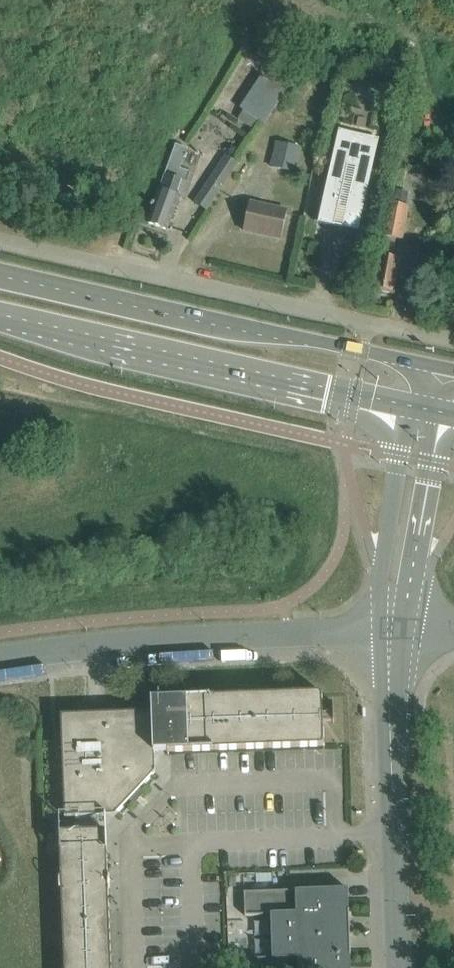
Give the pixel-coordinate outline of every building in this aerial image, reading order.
[(244,110),(238,119),(253,130),(259,121),(265,124),(276,108),(252,92),(241,108),(244,110)] [(276,142),(271,166),(295,171),(300,147),(276,142)] [(359,232),(372,171),(383,173),(383,172),(372,170),(377,151),(336,142),(332,161),(321,159),(332,162),(318,223),(359,232)] [(154,206),(148,223),(168,230),(181,196),(179,196),(185,181),(188,171),(180,168),(187,147),(176,143),(168,167),(160,189),(155,202),(153,202),(152,205),(154,206)] [(227,157),(213,175),(195,202),(207,210),(225,183),(239,164),(227,157)] [(408,192),(396,190),(394,201),(406,203),(408,192)] [(250,202),(244,230),(281,238),(288,211),(250,202)] [(389,202),(372,289),(396,294),(402,260),(392,258),(396,239),(402,240),(409,205),(389,202)] [(78,715),(61,715),(65,818),(79,817),(102,816),(115,816),(130,800),(135,805),(136,804),(135,804),(140,798),(145,794),(146,793),(141,788),(155,772),(154,752),(168,751),(168,752),(324,746),(323,723),(322,703),(322,696),(322,693),(166,699),(166,700),(152,700),(152,699),(151,699),(151,701),(152,712),(93,714),(92,703),(77,704),(78,715)] [(100,830),(59,832),(64,967),(111,967),(108,881),(106,830),(100,830)] [(348,888),(244,892),(245,916),(270,915),(272,958),(247,959),(247,967),(351,967),(348,888)] [(237,951),(260,951),(259,930),(236,930),(237,951)]
